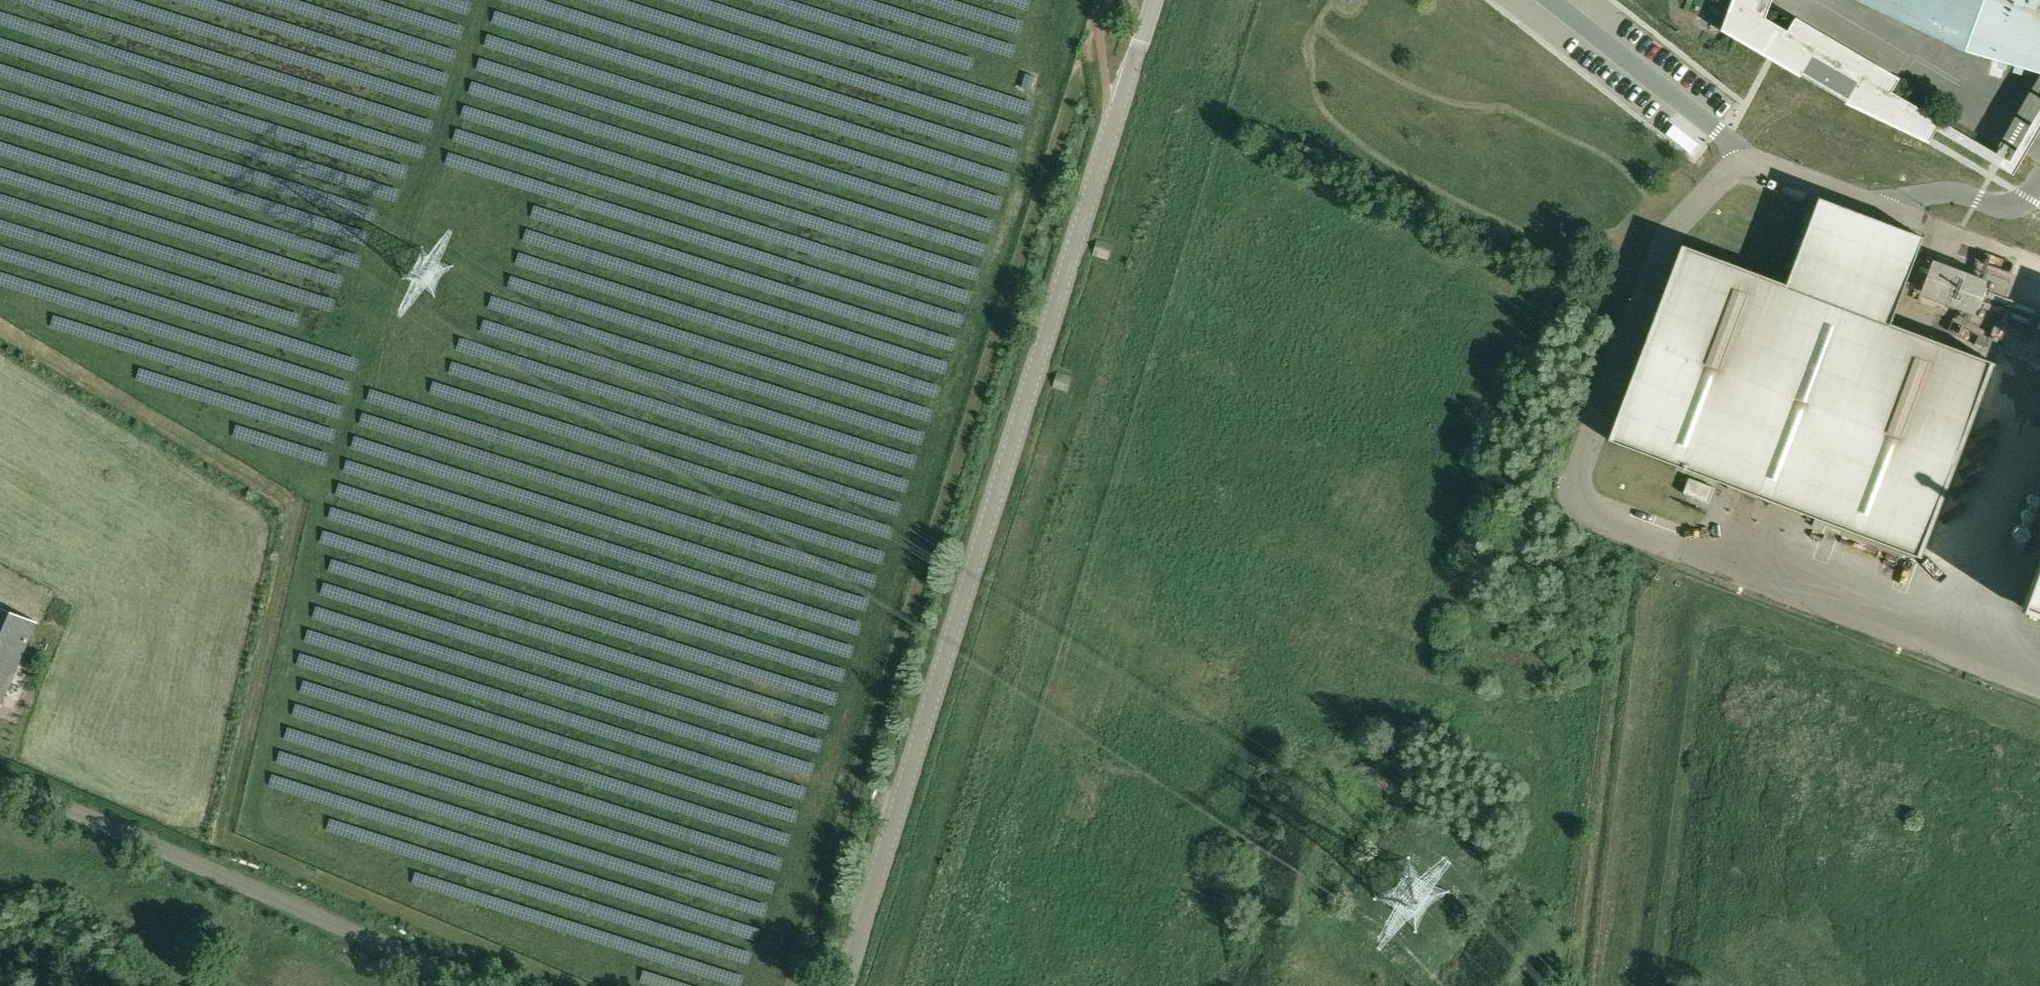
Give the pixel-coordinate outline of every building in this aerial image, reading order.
[(1722,30),(1800,76),(1801,73),(1847,100),(1845,103),(1928,141),(1936,129),(2012,174),(2039,126),(2039,107),(2009,161),(1890,93),(1898,78),(1795,18),(1788,31),(1764,18),(1772,0),(1732,0),(1722,30)] [(2008,63),(2039,72),(2039,0),(1875,0),(2008,63)] [(1026,73),(1021,87),(1031,90),(1036,76),(1026,73)] [(1922,237),(1818,197),(1786,285),(1681,246),(1610,440),(1921,556),(1993,364),(1889,324),(1922,237)] [(1098,239),(1093,255),(1108,260),(1113,244),(1098,239)] [(1071,376),(1057,371),(1052,387),(1066,392),(1071,376)] [(1714,487),(1689,478),(1683,493),(1708,502),(1714,487)] [(2023,607),(2039,614),(2039,561),(2023,607)] [(0,608),(0,704),(1,704),(36,624),(0,608)]
